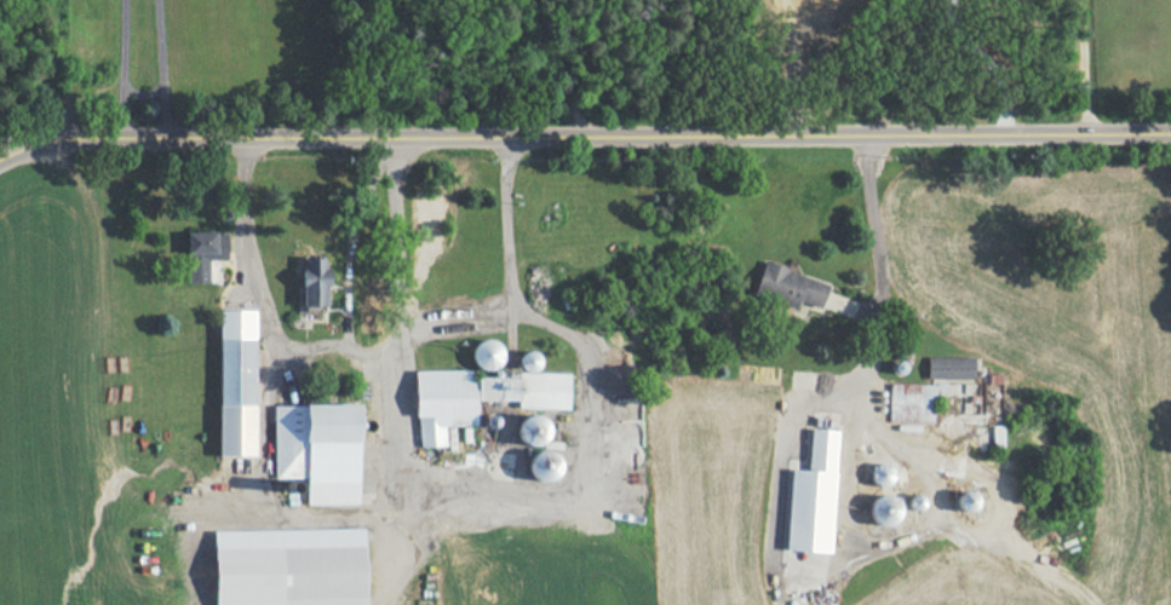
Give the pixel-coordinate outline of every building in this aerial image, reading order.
[(208,282),(208,259),(225,259),(225,231),(185,231),(186,282),(208,282)] [(301,267),(301,310),(317,310),(317,305),(326,305),(326,257),(304,257),(304,267),(301,267)] [(751,294),(795,307),(797,301),(819,307),(827,281),(761,261),(751,294)] [(217,454),(253,455),(255,310),(219,309),(217,454)] [(472,367),(499,368),(500,340),(473,340),(472,367)] [(926,378),(972,378),(973,356),(926,355),(926,378)] [(569,407),(569,372),(518,372),(518,377),(472,377),(472,369),(415,370),(415,446),(444,445),(444,425),(474,425),(474,399),(517,399),(517,407),(569,407)] [(888,422),(933,423),(934,383),(889,383),(888,422)] [(358,404),(272,403),(272,476),(306,476),(306,503),(357,503),(358,404)] [(546,416),(518,416),(517,443),(545,443),(546,416)] [(836,429),(808,427),(806,469),(788,468),(784,550),(829,552),(836,429)] [(555,449),(528,451),(530,479),(557,478),(555,449)] [(870,464),(869,483),(890,484),(891,465),(870,464)] [(869,496),(869,523),(897,523),(897,497),(869,496)] [(363,527),(212,530),(214,604),(364,604),(363,527)]
